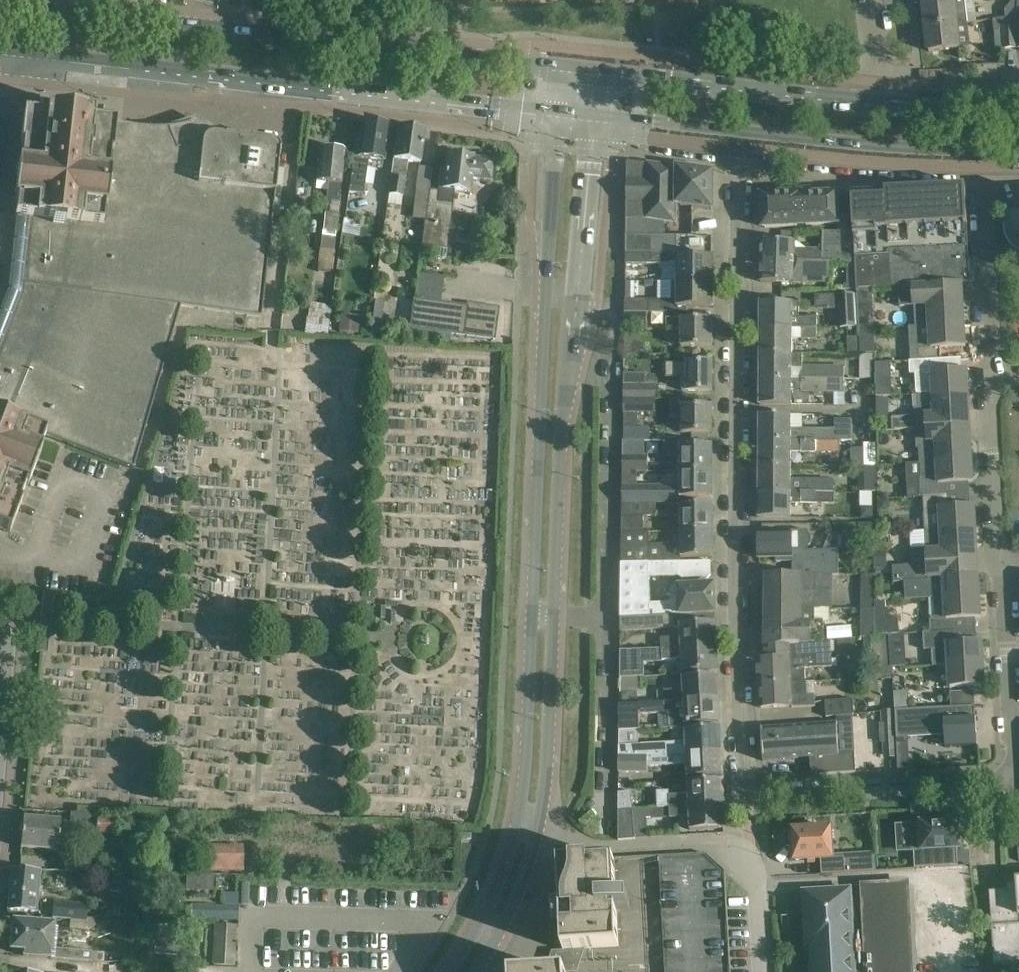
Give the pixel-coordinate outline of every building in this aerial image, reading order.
[(923,3),(926,27),(967,23),(965,1),(974,0),(951,0),(923,3)] [(1017,17),(1017,0),(1013,0),(1013,1),(1005,10),(1006,18),(993,20),(1017,17)] [(1018,48),(1017,17),(993,20),(994,32),(1002,31),(1003,49),(1018,48)] [(967,23),(926,27),(929,52),(970,47),(968,27),(967,23)] [(14,218),(28,219),(113,229),(124,125),(70,120),(71,112),(47,110),(46,117),(23,114),(20,146),(22,146),(20,164),(18,164),(14,201),(16,201),(14,218)] [(388,125),(363,122),(360,137),(357,137),(352,169),(351,169),(344,220),(351,221),(355,194),(361,195),(365,171),(366,171),(368,160),(383,162),(388,125)] [(193,183),(198,140),(173,151),(163,128),(155,128),(147,128),(124,125),(113,229),(28,219),(20,295),(0,346),(0,417),(45,435),(133,469),(180,307),(261,318),(275,192),(193,183)] [(391,173),(389,173),(386,194),(388,194),(389,193),(402,195),(407,161),(420,163),(424,130),(398,127),(391,173)] [(207,136),(198,140),(193,183),(275,192),(279,152),(278,149),(277,145),(274,143),(270,141),(212,135),(209,135),(207,136)] [(344,151),(319,148),(316,182),(326,183),(323,206),(328,207),(328,202),(330,202),(329,213),(324,213),(318,271),(331,272),(338,203),(344,151)] [(446,250),(449,226),(450,226),(454,190),(469,192),(470,178),(490,181),(492,161),(473,158),(473,157),(447,154),(445,170),(441,170),(439,188),(438,188),(438,191),(429,190),(421,247),(430,248),(429,257),(445,259),(446,250)] [(713,172),(646,163),(629,162),(627,163),(626,235),(661,235),(662,222),(674,224),(675,206),(713,209),(713,172)] [(902,287),(916,286),(931,285),(961,283),(968,283),(966,243),(965,225),(966,225),(964,189),(851,195),(853,233),(849,232),(839,233),(823,232),(822,251),(822,263),(831,263),(854,263),(856,289),(859,289),(861,289),(863,289),(872,288),(898,287),(902,287)] [(838,216),(837,209),(837,194),(810,195),(792,196),(791,194),(761,196),(762,228),(764,228),(801,226),(838,224),(838,216)] [(839,233),(849,232),(848,216),(838,216),(838,224),(839,233)] [(677,264),(677,281),(712,282),(713,256),(677,256),(677,235),(666,235),(661,235),(626,236),(626,264),(677,264)] [(795,250),(795,242),(762,241),(761,262),(822,263),(822,251),(795,250)] [(822,263),(761,262),(761,282),(831,284),(831,263),(822,263)] [(638,283),(638,270),(626,270),(626,283),(638,283)] [(443,278),(418,274),(414,299),(412,299),(407,336),(413,337),(450,338),(451,335),(495,340),(499,308),(467,303),(466,306),(440,303),(443,278)] [(712,307),(712,282),(677,281),(677,300),(647,300),(647,312),(687,312),(687,307),(712,307)] [(626,283),(626,312),(636,312),(636,292),(656,292),(656,282),(638,283),(626,283)] [(928,326),(929,326),(963,324),(962,302),(961,283),(931,285),(916,286),(902,287),(898,287),(899,307),(914,306),(915,326),(928,326)] [(861,289),(859,289),(859,291),(856,292),(857,309),(873,308),(872,288),(863,289),(861,289)] [(855,328),(854,294),(837,295),(839,328),(855,328)] [(760,327),(817,328),(817,318),(791,318),(791,303),(760,302),(760,327)] [(647,313),(626,313),(625,330),(647,330),(647,313)] [(338,331),(358,333),(359,318),(340,315),(338,331)] [(306,317),(304,334),(328,335),(330,320),(306,317)] [(712,347),(712,320),(666,320),(666,330),(681,330),(681,347),(712,347)] [(911,361),(918,361),(940,360),(939,348),(964,347),(963,324),(928,326),(915,326),(909,327),(910,349),(911,361)] [(760,327),(760,353),(791,353),(791,340),(817,340),(817,328),(760,327)] [(861,353),(859,337),(847,337),(848,354),(854,354),(861,353)] [(791,353),(760,353),(760,379),(844,380),(844,366),(803,366),(803,355),(791,355),(791,353)] [(859,378),(872,378),(872,355),(860,355),(859,378)] [(888,362),(875,363),(875,374),(888,373),(888,362)] [(712,363),(665,363),(665,378),(681,378),(681,391),(712,391),(712,363)] [(933,393),(967,392),(966,370),(932,372),(933,393)] [(645,374),(624,374),(623,399),(625,399),(625,400),(646,400),(656,400),(656,385),(645,385),(645,374)] [(844,394),(844,380),(760,379),(760,405),(790,405),(790,390),(802,391),(802,393),(844,394)] [(969,426),(968,415),(967,392),(933,393),(918,394),(918,408),(913,409),(914,429),(969,426)] [(655,413),(656,400),(625,400),(624,441),(647,441),(647,428),(637,428),(637,413),(655,413)] [(698,407),(698,401),(671,401),(671,418),(681,418),(681,433),(712,433),(712,407),(698,407)] [(759,415),(759,441),(815,441),(852,441),(852,433),(851,420),(835,420),(835,429),(791,430),(791,415),(759,415)] [(9,533),(21,503),(19,503),(25,486),(27,487),(41,451),(39,450),(45,435),(0,417),(0,529),(9,533)] [(920,463),(933,462),(971,460),(969,426),(914,429),(916,448),(919,448),(920,463)] [(679,457),(679,472),(712,472),(712,445),(679,446),(679,441),(664,441),(664,457),(679,457)] [(759,441),(759,466),(790,466),(790,453),(815,453),(815,441),(759,441)] [(864,466),(864,448),(851,448),(851,466),(859,466),(864,466)] [(624,472),(649,472),(650,457),(624,456),(624,472)] [(923,497),(948,495),(947,484),(972,482),(971,460),(933,462),(920,463),(920,478),(917,478),(918,484),(906,484),(907,497),(923,497)] [(790,466),(759,466),(759,491),(834,492),(834,482),(802,482),(802,480),(790,480),(790,466)] [(712,472),(679,472),(679,487),(644,487),(637,487),(637,472),(649,472),(624,472),(623,501),(679,502),(679,498),(712,498),(712,472)] [(834,492),(759,491),(759,518),(790,518),(790,505),(834,505),(834,492)] [(925,532),(940,531),(975,528),(973,506),(948,507),(947,497),(948,496),(948,495),(923,497),(925,532)] [(890,508),(889,500),(879,500),(879,510),(886,510),(890,508)] [(679,502),(623,501),(623,518),(658,518),(658,515),(671,515),(671,519),(680,519),(680,532),(713,531),(712,505),(679,505),(679,502)] [(865,507),(861,511),(861,519),(867,519),(873,519),(873,507),(867,507),(865,507)] [(871,536),(871,534),(871,525),(859,525),(860,530),(867,536),(871,536)] [(911,565),(976,561),(975,528),(940,531),(925,532),(926,548),(911,549),(911,565)] [(680,532),(680,545),(681,558),(713,557),(713,531),(680,532)] [(792,574),(829,575),(838,575),(838,551),(807,551),(807,550),(809,550),(809,547),(811,545),(811,537),(808,535),(808,532),(807,531),(792,531),(792,535),(758,534),(758,559),(776,559),(776,563),(793,562),(792,574)] [(681,563),(681,558),(680,545),(649,545),(649,532),(622,532),(622,540),(622,565),(678,563),(681,563)] [(887,567),(886,553),(874,553),(875,567),(887,567)] [(976,561),(911,565),(902,566),(903,583),(927,581),(928,598),(978,596),(976,561)] [(678,563),(678,576),(683,579),(707,579),(711,575),(711,562),(681,563),(678,563)] [(678,576),(678,563),(622,565),(621,617),(649,616),(648,603),(651,603),(650,577),(678,576)] [(792,574),(766,575),(766,608),(820,608),(821,592),(829,592),(829,575),(792,574)] [(874,608),(874,601),(874,585),(873,575),(871,574),(861,575),(861,609),(869,609),(874,608)] [(96,596),(106,598),(109,588),(98,585),(96,596)] [(649,616),(672,615),(714,613),(715,613),(714,585),(678,586),(679,595),(670,596),(671,602),(651,603),(648,603),(649,616)] [(53,610),(54,594),(42,593),(41,608),(42,609),(51,610),(53,610)] [(978,596),(928,598),(928,599),(934,599),(935,618),(931,618),(931,620),(930,621),(931,633),(956,631),(955,620),(980,618),(978,596)] [(874,601),(874,608),(874,636),(899,634),(898,620),(888,621),(887,610),(886,610),(886,601),(875,602),(875,601),(874,601)] [(766,608),(766,648),(823,642),(823,623),(830,623),(829,609),(820,609),(820,608),(766,608)] [(863,638),(874,637),(874,636),(874,608),(869,609),(861,609),(861,638),(863,638)] [(619,631),(678,628),(678,625),(714,623),(714,613),(672,615),(649,616),(621,617),(619,617),(619,631)] [(660,649),(715,646),(714,623),(678,625),(678,628),(678,638),(660,639),(660,649)] [(36,652),(37,652),(47,653),(49,632),(48,632),(39,631),(38,631),(36,652)] [(956,631),(931,633),(923,634),(924,650),(933,650),(934,667),(949,666),(982,664),(981,641),(957,643),(956,631)] [(880,655),(881,664),(892,663),(890,636),(899,636),(899,634),(874,636),(874,637),(878,637),(879,656),(880,655)] [(874,637),(863,638),(865,658),(879,657),(879,656),(878,637),(874,637)] [(759,684),(804,682),(804,668),(831,668),(830,642),(823,642),(766,648),(766,660),(758,660),(759,684)] [(715,646),(660,649),(661,660),(679,660),(680,673),(717,671),(715,646)] [(619,650),(619,678),(620,678),(643,677),(643,650),(642,650),(621,650),(619,650)] [(893,679),(892,663),(881,664),(881,680),(893,679)] [(984,686),(982,664),(949,666),(950,688),(984,686)] [(662,691),(663,702),(719,700),(718,675),(680,677),(681,690),(662,691)] [(805,696),(804,682),(759,684),(760,708),(780,707),(792,707),(815,706),(814,695),(805,696)] [(972,690),(949,691),(949,702),(973,701),(972,690)] [(620,693),(621,704),(636,704),(636,692),(620,693)] [(891,695),(878,697),(880,711),(893,710),(891,695)] [(719,700),(663,702),(636,704),(621,704),(620,704),(619,730),(639,729),(639,715),(668,714),(669,728),(683,727),(683,726),(720,724),(719,700)] [(854,714),(853,700),(825,702),(826,717),(854,714)] [(925,709),(895,711),(896,739),(908,738),(908,734),(924,733),(947,732),(947,743),(947,746),(945,746),(945,747),(945,748),(977,746),(977,744),(975,744),(975,742),(974,732),(976,732),(976,730),(975,707),(925,709)] [(893,711),(881,711),(881,723),(895,722),(894,710),(893,711)] [(781,728),(761,729),(763,761),(819,759),(819,775),(855,773),(856,773),(855,753),(839,754),(838,737),(837,725),(781,728)] [(641,756),(666,754),(722,752),(721,728),(683,730),(683,742),(640,744),(641,756)] [(896,742),(882,743),(883,757),(897,756),(896,742)] [(722,752),(641,756),(618,757),(618,773),(647,773),(647,767),(681,765),(681,764),(686,764),(687,778),(723,776),(722,752)] [(908,757),(897,757),(898,770),(909,770),(908,757)] [(668,807),(691,805),(724,804),(723,780),(686,782),(686,795),(668,796),(668,807)] [(617,793),(617,810),(632,809),(631,792),(618,793),(617,793)] [(724,804),(691,805),(668,807),(651,808),(652,817),(669,817),(669,818),(687,817),(688,830),(726,829),(724,804)] [(923,806),(911,806),(911,816),(923,816),(923,806)] [(632,809),(617,810),(616,842),(635,840),(632,809)] [(96,814),(70,813),(70,823),(70,825),(87,825),(87,829),(88,829),(96,829),(96,835),(116,835),(116,815),(96,815),(96,814)] [(88,829),(87,829),(87,825),(70,825),(70,823),(23,819),(20,848),(58,852),(59,838),(65,839),(65,838),(88,840),(88,829)] [(949,850),(961,849),(959,821),(911,824),(913,869),(949,867),(949,850)] [(793,833),(790,835),(790,845),(794,846),(794,861),(821,859),(822,875),(871,872),(871,854),(834,856),(834,844),(831,845),(830,828),(793,831),(793,833)] [(209,844),(209,871),(244,872),(245,845),(209,844)] [(65,857),(64,871),(88,872),(88,857),(65,857)] [(663,858),(665,895),(667,957),(668,971),(725,971),(721,874),(699,858),(663,858)] [(616,899),(614,859),(558,862),(561,905),(553,906),(555,930),(562,930),(563,951),(619,948),(617,910),(629,910),(628,898),(616,899)] [(39,873),(12,870),(8,910),(35,913),(39,873)] [(1015,879),(1016,889),(989,891),(991,911),(995,966),(1018,964),(1018,879),(1015,879)] [(824,892),(804,893),(807,949),(811,949),(812,971),(912,971),(907,884),(860,887),(860,890),(824,892)] [(79,921),(80,905),(53,903),(52,920),(69,921),(79,921)] [(215,906),(191,905),(191,920),(214,921),(215,906)] [(23,951),(23,957),(66,961),(102,961),(103,953),(50,949),(52,924),(13,921),(11,950),(23,951)] [(86,922),(79,921),(69,921),(68,931),(86,932),(86,922)] [(236,924),(214,922),(211,963),(234,964),(236,936),(236,924)] [(155,939),(154,954),(197,957),(198,942),(155,939)]
